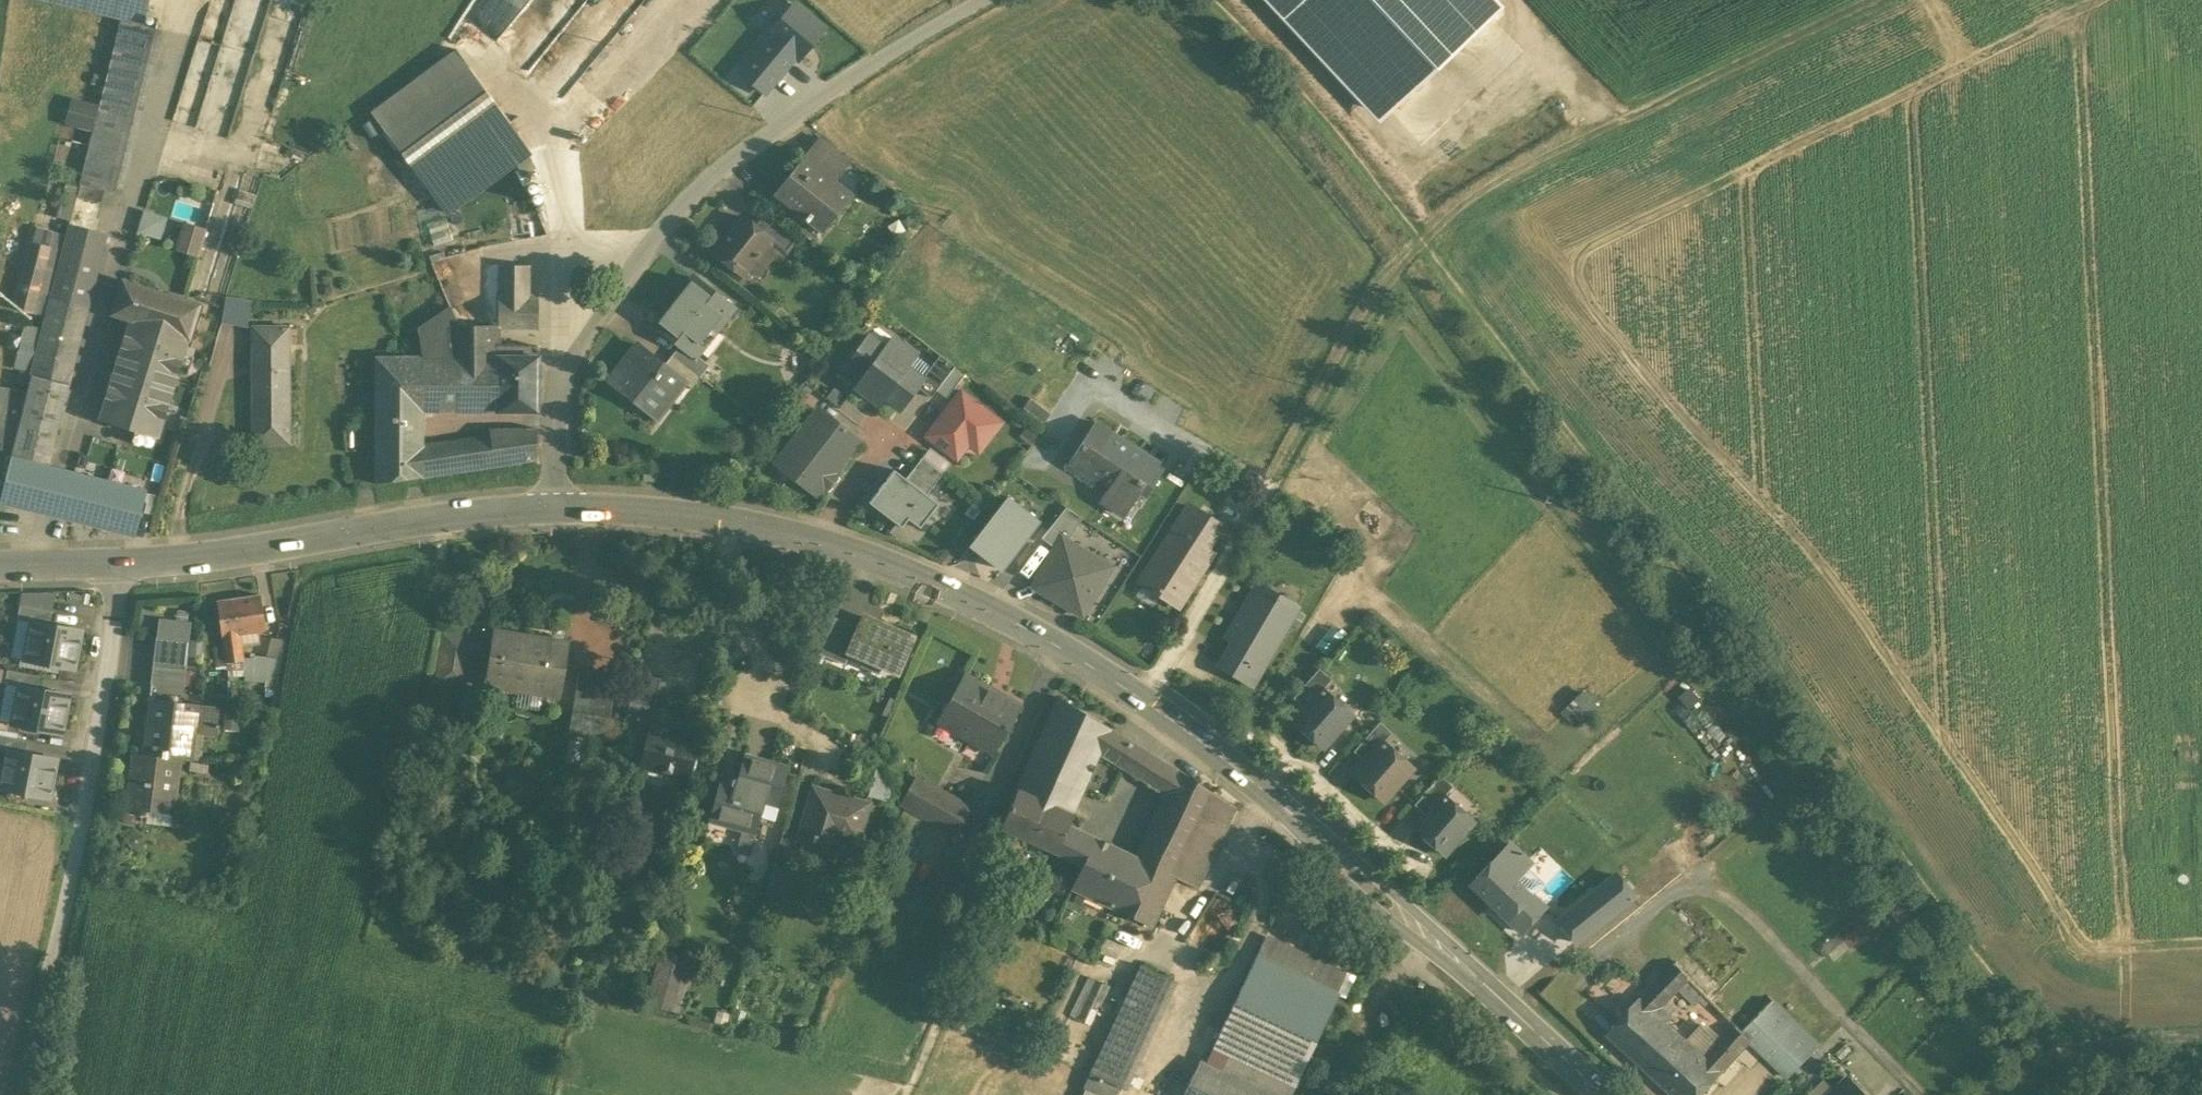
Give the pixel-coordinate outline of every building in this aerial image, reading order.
[(143,21),(148,0),(53,0),(143,21)] [(528,65),(537,55),(538,51),(560,27),(565,9),(549,5),(527,29),(535,0),(490,0),(502,11),(482,6),(478,21),(494,26),(511,8),(500,44),(506,46),(528,65)] [(1496,0),(1263,0),(1379,123),(1503,8),(1496,0)] [(742,73),(765,93),(795,56),(799,59),(824,29),(795,5),(770,35),(772,37),(742,73)] [(155,29),(121,20),(116,42),(100,106),(94,131),(83,174),(77,198),(107,205),(110,191),(115,192),(155,29)] [(456,51),(372,112),(445,212),(517,160),(526,153),(529,150),(456,51)] [(68,124),(94,131),(100,106),(74,100),(68,124)] [(820,137),(804,157),(811,162),(827,142),(820,137)] [(851,161),(827,142),(811,162),(835,181),(851,161)] [(526,153),(517,160),(524,175),(535,170),(526,153)] [(811,162),(804,157),(775,194),(809,221),(823,232),(853,195),(835,181),(811,162)] [(75,203),(63,200),(59,217),(71,220),(75,203)] [(141,231),(166,238),(172,214),(147,208),(141,231)] [(797,237),(766,213),(755,227),(772,240),(786,251),(797,237)] [(442,214),(424,217),(426,228),(444,225),(442,214)] [(755,227),(742,217),(709,260),(738,283),(772,240),(755,227)] [(206,230),(185,224),(179,244),(191,248),(190,253),(198,256),(206,230)] [(25,269),(15,309),(35,314),(35,312),(47,316),(53,295),(67,237),(53,233),(54,231),(38,227),(34,243),(32,242),(25,269)] [(67,237),(53,295),(89,304),(106,241),(68,231),(67,237)] [(500,265),(488,265),(487,314),(499,315),(500,297),(500,265)] [(531,266),(500,265),(500,297),(531,297),(531,266)] [(694,279),(657,326),(681,346),(692,354),(692,353),(695,356),(732,309),(694,279)] [(201,306),(123,281),(112,315),(131,321),(190,340),(201,306)] [(43,333),(32,375),(69,384),(89,304),(53,295),(47,316),(43,333)] [(253,301),(227,297),(223,323),(249,328),(253,301)] [(531,297),(500,297),(499,315),(499,325),(499,328),(501,328),(539,329),(540,298),(531,297)] [(420,338),(460,325),(453,309),(452,307),(419,329),(420,338)] [(101,418),(175,442),(182,418),(189,394),(173,389),(190,340),(131,321),(101,418)] [(460,325),(420,338),(423,351),(424,357),(426,357),(459,357),(460,325)] [(491,325),(460,325),(459,357),(490,357),(490,346),(491,325)] [(499,325),(491,325),(490,346),(501,346),(501,328),(499,328),(499,325)] [(290,327),(254,327),(255,445),(290,445),(290,327)] [(43,333),(27,329),(17,371),(32,375),(43,333)] [(886,349),(870,336),(846,368),(862,380),(857,387),(879,404),(884,397),(900,409),(918,387),(923,380),(923,379),(907,367),(916,356),(894,339),(886,349)] [(639,345),(609,382),(612,384),(614,386),(656,419),(684,383),(679,380),(680,379),(665,366),(639,345)] [(501,346),(490,346),(490,357),(499,357),(539,357),(540,357),(539,346),(501,346)] [(692,354),(681,346),(673,356),(700,377),(708,366),(695,356),(692,353),(692,354)] [(941,355),(923,379),(923,380),(918,387),(931,398),(937,391),(955,367),(941,355)] [(700,377),(673,356),(665,366),(680,379),(679,380),(684,383),(690,389),(700,377)] [(424,357),(377,357),(376,484),(424,477),(426,450),(426,412),(426,357),(424,357)] [(459,357),(426,357),(426,412),(499,412),(499,357),(490,357),(459,357)] [(539,357),(499,357),(499,412),(539,412),(540,357),(539,357)] [(955,367),(937,391),(947,399),(966,374),(955,367)] [(32,375),(17,371),(12,390),(28,393),(32,375)] [(13,452),(12,459),(48,468),(69,384),(32,375),(28,393),(13,452)] [(13,452),(28,393),(12,390),(0,388),(0,450),(13,452)] [(1003,422),(962,390),(926,436),(957,460),(971,443),(981,451),(1003,422)] [(1031,398),(1023,408),(1044,424),(1052,414),(1031,398)] [(819,411),(779,464),(817,493),(857,441),(819,411)] [(1163,467),(1095,424),(1079,448),(1070,463),(1109,488),(1102,500),(1125,515),(1143,486),(1149,489),(1163,467)] [(538,429),(501,429),(492,442),(495,467),(538,460),(538,429)] [(495,467),(492,442),(462,446),(460,472),(495,467)] [(462,446),(426,450),(424,477),(460,472),(462,446)] [(12,459),(1,501),(50,513),(147,537),(150,529),(159,496),(89,478),(61,471),(48,468),(12,459)] [(936,506),(894,474),(869,507),(912,539),(936,506)] [(1038,523),(1008,499),(975,541),(975,548),(978,550),(1002,569),(1038,523)] [(1220,526),(1189,506),(1181,518),(1212,538),(1220,526)] [(1083,518),(1067,508),(1043,539),(1056,549),(1063,538),(1069,542),(1083,518)] [(1212,538),(1181,518),(1157,556),(1141,581),(1180,606),(1213,554),(1205,549),(1212,538)] [(1069,542),(1063,538),(1056,549),(1038,580),(1041,591),(1083,616),(1112,567),(1069,542)] [(1258,584),(1227,638),(1235,643),(1229,654),(1260,672),(1298,608),(1258,584)] [(55,593),(22,594),(21,606),(52,612),(55,593)] [(260,596),(216,602),(221,637),(223,637),(225,649),(227,662),(244,660),(240,635),(265,631),(260,596)] [(52,612),(21,606),(18,620),(34,623),(34,622),(50,625),(53,612),(52,612)] [(913,638),(865,617),(860,628),(850,652),(851,653),(866,659),(864,665),(879,672),(881,666),(898,673),(913,638)] [(860,628),(836,618),(820,654),(846,665),(851,653),(850,652),(860,628)] [(158,638),(190,641),(192,623),(160,619),(158,638)] [(50,625),(34,622),(34,623),(27,660),(74,669),(81,631),(50,625)] [(492,660),(495,633),(470,630),(469,638),(466,657),(467,657),(492,660)] [(567,643),(495,633),(492,660),(488,686),(520,691),(542,694),(559,696),(567,643)] [(469,638),(443,635),(437,680),(464,683),(467,657),(466,657),(469,638)] [(190,641),(158,638),(154,667),(186,671),(190,641)] [(225,649),(213,650),(217,672),(228,670),(227,662),(225,649)] [(1260,672),(1229,654),(1222,667),(1224,668),(1253,685),(1260,672)] [(269,660),(256,659),(255,681),(268,681),(269,660)] [(184,687),(186,671),(154,667),(152,683),(184,687)] [(1319,669),(1294,698),(1305,708),(1322,689),(1323,689),(1332,680),(1319,669)] [(40,676),(8,670),(6,684),(21,687),(22,686),(38,689),(40,676)] [(574,712),(612,717),(618,675),(580,670),(574,712)] [(1017,705),(964,676),(938,723),(990,752),(1017,705)] [(659,682),(637,677),(631,704),(652,709),(659,682)] [(38,689),(22,686),(21,687),(14,724),(61,734),(69,695),(38,689)] [(1323,689),(1322,689),(1305,708),(1293,721),(1323,747),(1352,715),(1323,689)] [(1567,708),(1580,726),(1607,707),(1593,689),(1567,708)] [(542,694),(520,691),(518,708),(539,711),(542,694)] [(1058,697),(1018,791),(1071,816),(1098,754),(1109,728),(1058,697)] [(199,706),(150,700),(144,754),(182,759),(193,760),(193,759),(196,731),(199,708),(199,706)] [(239,706),(226,704),(224,722),(237,723),(239,706)] [(219,710),(199,708),(196,731),(205,733),(216,734),(216,727),(219,727),(219,724),(217,724),(219,710)] [(665,711),(657,710),(650,714),(648,722),(649,724),(638,777),(639,777),(640,769),(684,778),(683,787),(684,787),(694,741),(664,734),(666,727),(667,726),(669,718),(665,711)] [(612,717),(574,712),(572,730),(609,735),(612,717)] [(1380,722),(1354,752),(1366,762),(1383,742),(1384,743),(1392,733),(1380,722)] [(1120,768),(1133,743),(1109,728),(1098,754),(1120,768)] [(196,731),(193,759),(201,760),(205,733),(196,731)] [(0,735),(0,750),(9,751),(9,750),(25,753),(28,740),(0,735)] [(584,740),(571,738),(567,763),(580,765),(584,740)] [(1366,762),(1354,775),(1384,801),(1412,768),(1384,743),(1383,742),(1366,762)] [(1149,753),(1133,743),(1120,768),(1137,778),(1149,753)] [(25,753),(9,750),(9,751),(2,789),(49,798),(56,759),(25,753)] [(1149,753),(1137,778),(1151,787),(1164,762),(1149,753)] [(144,754),(133,754),(126,808),(175,814),(182,759),(144,754)] [(745,755),(737,784),(720,780),(709,821),(753,833),(761,803),(775,807),(786,766),(745,755)] [(1164,762),(1151,787),(1163,795),(1175,769),(1164,762)] [(1135,858),(1111,910),(1152,930),(1174,880),(1213,793),(1175,769),(1163,795),(1135,858)] [(893,800),(900,780),(880,773),(873,793),(893,800)] [(1441,776),(1415,805),(1426,815),(1444,796),(1445,796),(1453,787),(1441,776)] [(969,808),(917,778),(902,804),(955,834),(969,808)] [(868,803),(814,788),(800,839),(796,853),(796,854),(833,864),(842,832),(858,837),(868,803)] [(1071,816),(1018,791),(1001,830),(1055,854),(1066,826),(1071,816)] [(1213,793),(1174,880),(1199,891),(1237,807),(1224,799),(1213,793)] [(1445,796),(1444,796),(1426,815),(1415,828),(1444,854),(1473,822),(1445,796)] [(1066,826),(1055,854),(1081,866),(1093,839),(1066,826)] [(800,839),(783,834),(775,863),(792,868),(796,854),(796,853),(800,839)] [(146,839),(141,836),(134,838),(131,844),(133,850),(139,854),(145,852),(148,846),(146,839)] [(1135,858),(1093,839),(1081,866),(1070,890),(1104,907),(1111,910),(1135,858)] [(1510,843),(1471,884),(1521,933),(1546,907),(1516,879),(1531,863),(1510,843)] [(792,868),(775,863),(767,894),(784,899),(792,868)] [(1616,875),(1559,921),(1577,943),(1634,897),(1616,875)] [(1233,931),(1243,901),(1212,890),(1194,942),(1217,950),(1224,928),(1233,931)] [(1862,916),(1843,930),(1856,946),(1874,932),(1862,916)] [(1263,944),(1352,985),(1355,978),(1266,937),(1263,944)] [(1352,985),(1263,944),(1257,958),(1339,996),(1339,997),(1345,1000),(1352,985)] [(689,961),(664,954),(652,1001),(676,1007),(689,961)] [(1339,997),(1339,996),(1257,958),(1214,1050),(1296,1089),(1339,997)] [(1085,1089),(1099,1094),(1119,1094),(1172,980),(1142,966),(1085,1089)] [(1603,994),(1611,995),(1610,1006),(1622,1007),(1624,995),(1640,997),(1642,976),(1610,973),(1609,989),(1603,988),(1603,994)] [(1109,986),(1090,977),(1071,1015),(1090,1025),(1109,986)] [(1644,995),(1606,1037),(1634,1062),(1644,1050),(1672,1020),(1644,995)] [(1656,1083),(1669,1094),(1705,1094),(1722,1076),(1690,1046),(1656,1083)] [(1214,1050),(1206,1066),(1267,1094),(1293,1094),(1296,1089),(1214,1050)] [(1206,1066),(1200,1064),(1185,1094),(1267,1094),(1206,1066)] [(1832,1094),(1869,1094),(1850,1077),(1832,1094)]
